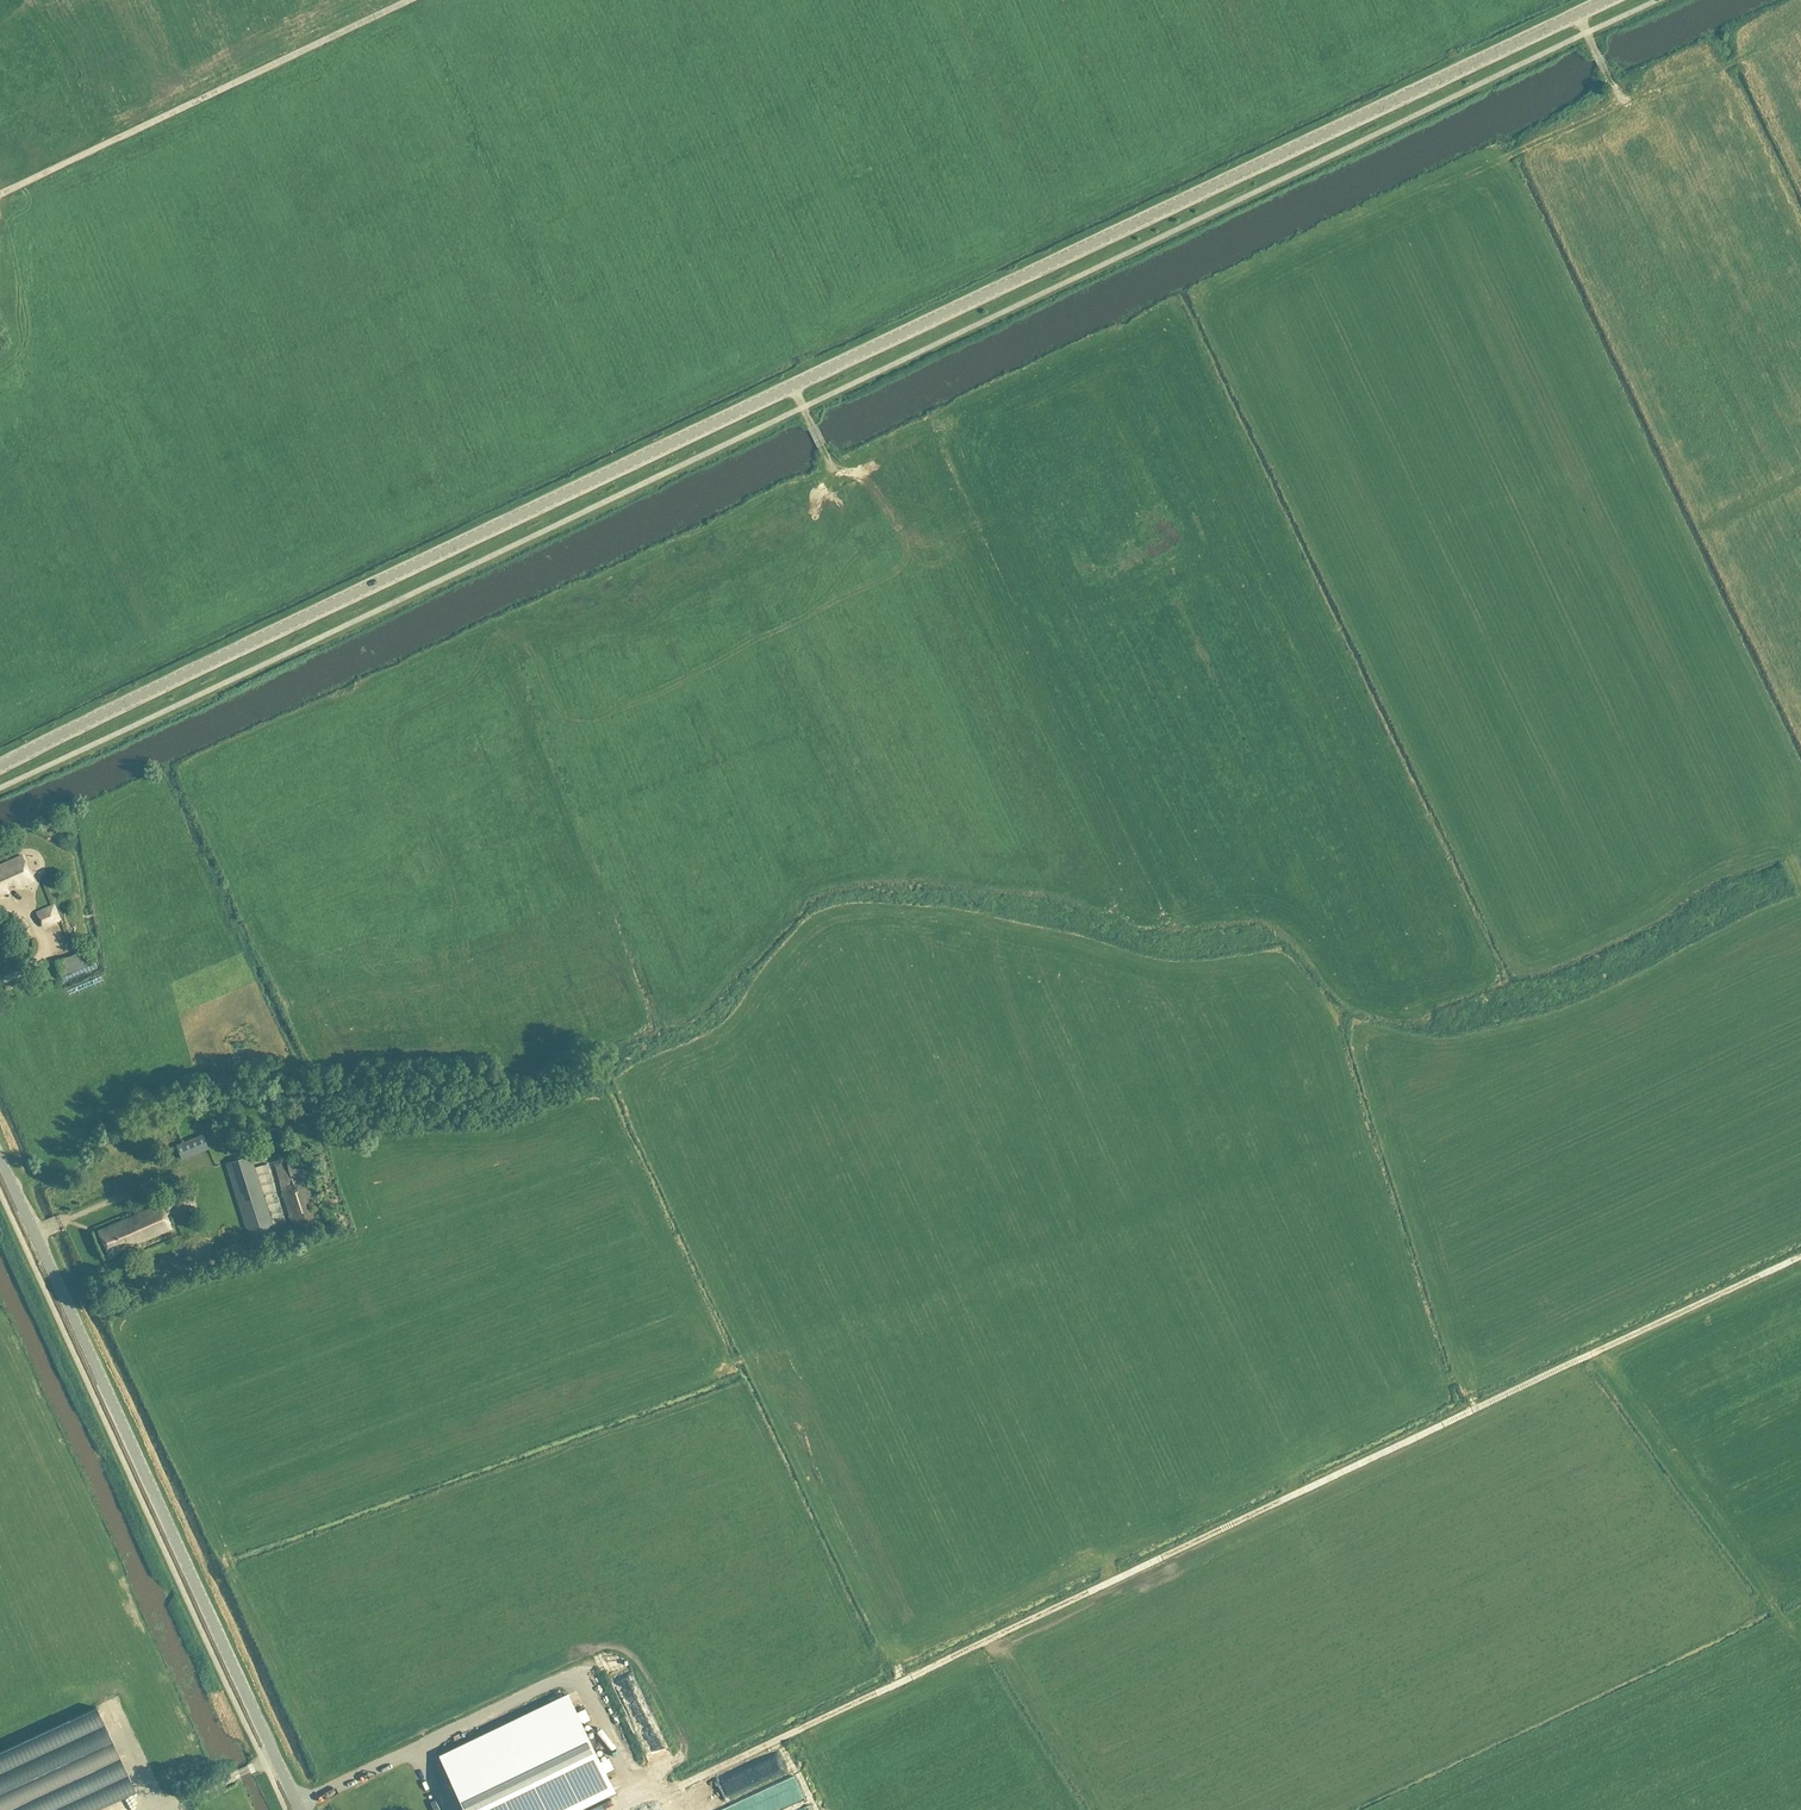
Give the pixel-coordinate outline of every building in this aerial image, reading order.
[(9,892),(7,888),(13,886),(15,889),(21,886),(34,881),(24,855),(5,863),(0,866),(0,896),(9,892)] [(35,913),(42,929),(59,921),(53,905),(35,913)] [(61,977),(86,967),(80,952),(55,962),(61,977)] [(173,1144),(180,1161),(208,1149),(201,1132),(173,1144)] [(250,1244),(275,1236),(250,1156),(225,1164),(250,1244)] [(272,1164),(292,1232),(318,1225),(298,1157),(272,1164)] [(108,1255),(171,1228),(161,1204),(98,1231),(108,1255)] [(623,1715),(640,1708),(628,1674),(610,1680),(623,1715)] [(439,1756),(465,1809),(573,1809),(613,1791),(567,1695),(439,1756)] [(116,1698),(99,1705),(114,1742),(131,1735),(116,1698)] [(134,1791),(95,1707),(0,1751),(0,1809),(93,1809),(134,1791)] [(670,1755),(650,1711),(627,1721),(648,1765),(670,1755)] [(613,1773),(609,1761),(604,1763),(609,1775),(613,1773)] [(751,1809),(790,1809),(793,1809),(787,1795),(751,1809)]
